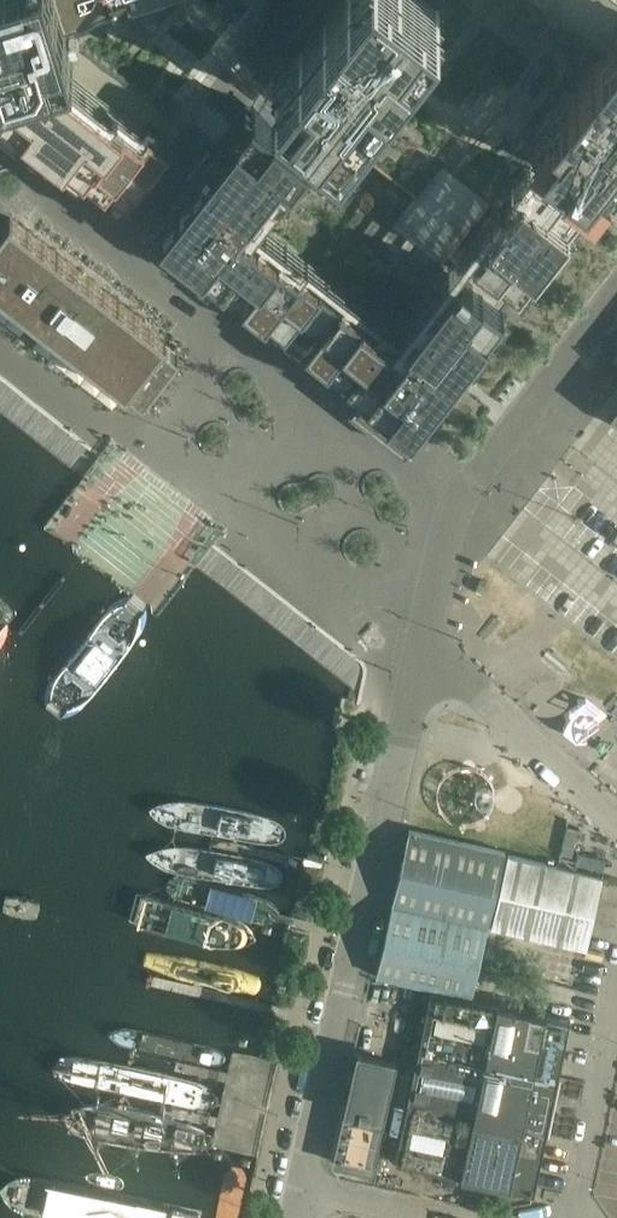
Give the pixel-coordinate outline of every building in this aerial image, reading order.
[(127,198),(166,148),(65,72),(86,56),(76,20),(138,2),(144,0),(0,0),(0,99),(127,198)] [(430,396),(443,379),(444,379),(445,378),(444,377),(454,364),(455,365),(456,364),(455,363),(470,344),(471,345),(472,343),(471,342),(486,323),(487,324),(488,322),(487,322),(502,303),(503,303),(504,302),(503,301),(519,281),(520,282),(521,280),(520,279),(531,265),(535,260),(536,261),(537,260),(536,259),(551,240),(552,241),(553,239),(552,239),(554,237),(555,238),(557,236),(555,235),(563,225),(582,201),(616,157),(616,0),(335,0),(275,76),(253,104),(252,105),(251,107),(252,107),(237,126),(236,126),(235,127),(236,128),(221,147),(220,146),(219,148),(220,149),(205,168),(204,167),(203,168),(204,169),(194,182),(193,181),(192,183),(193,183),(178,202),(177,202),(176,203),(177,204),(162,223),(161,222),(160,224),(161,225),(160,226),(162,227),(162,226),(167,230),(181,241),(181,242),(182,243),(183,242),(202,257),(201,258),(203,259),(203,258),(222,273),(222,274),(223,275),(224,274),(238,285),(243,289),(242,290),(244,291),(244,290),(263,305),(263,306),(264,307),(265,306),(284,321),(283,322),(286,324),(287,323),(306,338),(305,339),(307,340),(307,339),(326,354),(326,355),(327,356),(331,359),(348,372),(365,386),(410,421),(430,396)] [(326,355),(326,354),(307,339),(307,340),(305,339),(306,338),(287,323),(286,324),(283,322),(284,321),(265,306),(264,307),(263,306),(263,305),(244,290),(244,291),(242,290),(243,289),(238,285),(224,274),(223,275),(222,274),(222,273),(203,258),(203,259),(201,258),(202,257),(183,242),(182,243),(181,242),(181,241),(167,230),(162,226),(162,227),(160,226),(161,225),(160,224),(161,222),(162,223),(177,204),(176,203),(177,202),(178,202),(193,183),(192,183),(193,181),(194,182),(204,169),(203,168),(204,167),(205,168),(220,149),(219,148),(220,146),(221,147),(236,128),(235,127),(236,126),(237,126),(252,107),(251,107),(252,105),(253,104),(246,98),(212,142),(208,139),(182,173),(186,176),(143,231),(319,367),(327,356),(326,355)] [(11,217),(3,227),(0,225),(0,290),(127,389),(129,386),(144,398),(179,352),(164,341),(166,338),(11,217)] [(442,405),(430,396),(410,421),(365,386),(348,408),(405,453),(442,405)] [(347,728),(351,711),(336,708),(332,725),(347,728)] [(561,848),(573,851),(579,822),(568,820),(561,848)] [(473,997),(505,851),(408,830),(377,975),(432,987),(418,1052),(459,1061),(473,997)] [(575,863),(604,870),(606,858),(578,852),(575,863)] [(586,947),(601,882),(602,876),(508,854),(492,925),(586,947)] [(488,1067),(502,1004),(473,997),(459,1061),(488,1067)] [(558,1082),(572,1019),(502,1004),(488,1067),(558,1082)] [(545,1139),(558,1082),(488,1067),(459,1061),(418,1052),(406,1109),(545,1139)] [(371,1169),(395,1062),(359,1054),(335,1162),(371,1169)] [(534,1191),(545,1139),(406,1109),(394,1161),(534,1191)] [(36,1217),(39,1217),(201,1217),(203,1212),(41,1177),(29,1176),(17,1179),(9,1184),(1,1190),(5,1200),(15,1211),(36,1217)]
